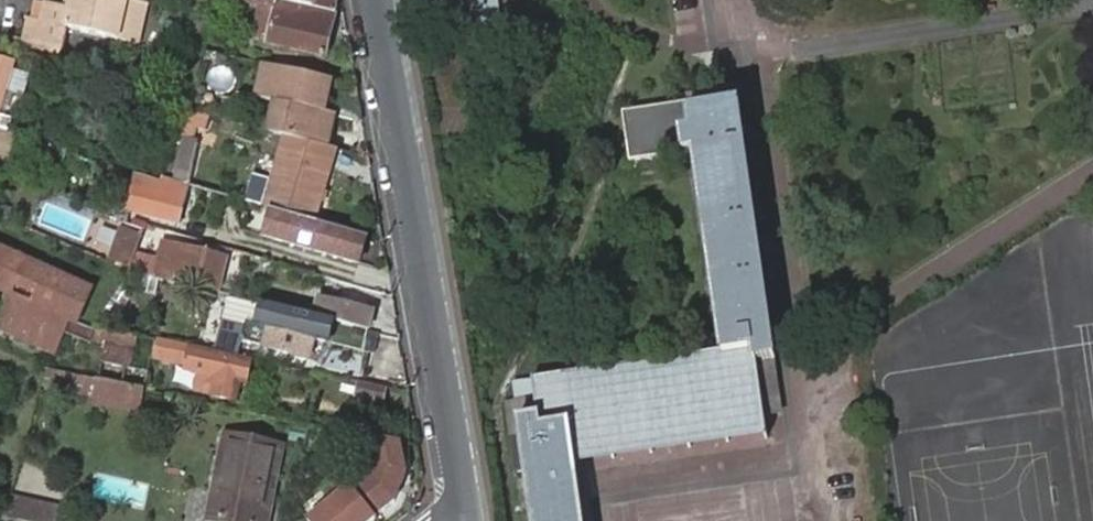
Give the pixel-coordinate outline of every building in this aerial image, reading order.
[(62,10),(49,7),(44,26),(33,22),(26,45),(65,56),(72,32),(136,49),(147,7),(120,0),(76,0),(72,13),(62,10)] [(62,10),(72,13),(76,0),(65,0),(62,10)] [(335,15),(273,0),(235,0),(263,8),(255,42),(325,59),(335,15)] [(335,15),(334,0),(273,0),(335,15)] [(493,94),(517,91),(502,0),(479,0),(493,94)] [(16,41),(13,49),(63,63),(65,56),(26,45),(16,41)] [(17,71),(0,65),(0,119),(17,71)] [(321,113),(328,84),(263,67),(254,99),(275,104),(274,109),(281,111),(275,137),(285,139),(317,147),(321,130),(329,133),(333,116),(321,113)] [(682,101),(723,96),(724,105),(736,103),(733,86),(681,93),(682,101)] [(772,357),(736,103),(724,105),(723,96),(682,101),(619,110),(625,160),(690,150),(698,149),(727,351),(752,347),(754,359),(772,357)] [(274,109),(268,135),(275,137),(281,111),(274,109)] [(189,111),(185,135),(209,139),(213,115),(189,111)] [(8,135),(10,128),(0,124),(0,132),(8,135)] [(317,147),(325,150),(329,133),(321,130),(317,147)] [(271,214),(312,225),(334,151),(325,150),(317,147),(285,139),(262,211),(271,214)] [(194,144),(178,141),(169,183),(185,186),(194,144)] [(727,351),(698,149),(690,150),(718,352),(727,351)] [(160,184),(158,188),(136,182),(127,214),(178,227),(187,191),(160,184)] [(356,248),(359,238),(312,225),(271,214),(264,241),(357,266),(362,249),(356,248)] [(113,268),(130,274),(132,271),(142,244),(124,237),(113,268)] [(129,279),(217,299),(224,262),(174,249),(167,278),(132,271),(130,274),(129,279)] [(80,325),(95,292),(32,264),(23,255),(12,256),(0,251),(0,290),(17,297),(80,325)] [(90,346),(91,344),(96,332),(80,325),(17,297),(2,330),(56,354),(65,335),(90,346)] [(281,314),(316,321),(320,306),(286,297),(281,314)] [(358,354),(363,332),(316,321),(281,314),(252,307),(243,348),(308,361),(312,343),(358,354)] [(91,344),(103,347),(104,344),(131,350),(134,337),(97,329),(96,332),(91,344)] [(249,361),(159,342),(155,360),(187,366),(186,372),(198,374),(194,392),(233,400),(238,383),(244,384),(249,361)] [(95,381),(144,391),(148,371),(127,366),(131,350),(104,344),(103,347),(95,381)] [(765,439),(762,418),(754,359),(752,347),(727,351),(718,352),(557,374),(570,465),(765,439)] [(780,415),(772,357),(754,359),(762,418),(780,415)] [(570,465),(557,374),(527,378),(530,393),(497,404),(507,476),(519,475),(525,520),(577,520),(570,465)] [(139,415),(144,391),(95,381),(90,405),(139,415)] [(384,406),(387,388),(359,383),(355,400),(384,406)] [(274,447),(229,437),(216,494),(210,493),(204,520),(208,520),(265,520),(269,506),(261,504),(274,447)] [(367,475),(354,488),(378,514),(392,501),(403,474),(397,443),(370,438),(370,465),(367,475)] [(281,449),(274,447),(261,504),(269,506),(281,449)] [(21,520),(56,520),(58,512),(50,509),(52,502),(12,492),(5,517),(21,520)] [(317,520),(370,520),(374,518),(349,492),(317,520)]
